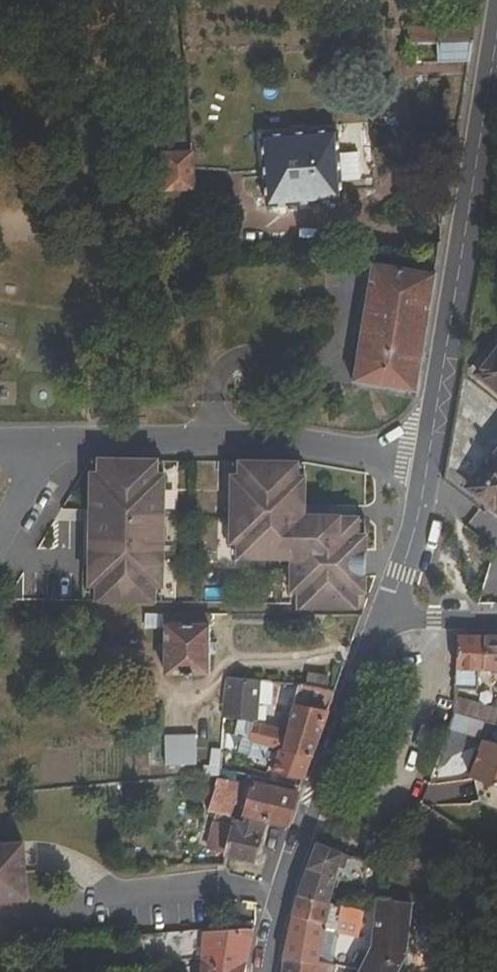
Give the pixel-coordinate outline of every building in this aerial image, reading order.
[(439,43),(439,62),(471,61),(474,42),(439,43)] [(340,129),(262,134),(267,208),(344,203),(340,129)] [(195,150),(162,152),(165,192),(193,190),(197,190),(195,150)] [(374,263),(354,381),(416,392),(435,273),(374,263)] [(480,373),(496,387),(496,352),(480,373)] [(496,511),(496,452),(469,488),(496,511)] [(157,460),(100,459),(100,466),(92,466),(90,515),(97,515),(97,550),(90,550),(91,599),(98,599),(98,605),(155,606),(156,599),(163,599),(164,467),(157,467),(157,460)] [(358,592),(365,592),(367,519),(304,517),(305,470),(297,470),(297,463),(240,462),(240,469),(233,469),(231,600),(239,600),(239,607),(358,608),(358,592)] [(0,574),(0,586),(10,585),(10,574),(0,574)] [(165,675),(210,676),(210,623),(165,623),(165,675)] [(459,634),(456,689),(479,689),(481,671),(484,671),(486,635),(459,634)] [(486,635),(484,671),(496,672),(496,635),(486,635)] [(225,717),(259,721),(263,681),(229,678),(225,717)] [(313,757),(330,710),(319,708),(325,689),(300,685),(292,714),(283,750),(313,757)] [(495,708),(455,697),(454,713),(485,722),(496,726),(496,700),(495,708)] [(283,750),(292,714),(284,711),(281,728),(260,723),(254,726),(252,737),(251,742),(254,743),(251,756),(267,760),(268,757),(277,760),(273,772),(289,776),(305,781),(313,757),(283,750)] [(454,713),(448,731),(479,739),(485,722),(454,713)] [(167,764),(198,764),(198,735),(167,736),(167,764)] [(239,753),(251,756),(254,743),(251,742),(252,737),(243,735),(239,753)] [(496,789),(496,744),(484,740),(470,779),(496,789)] [(137,747),(138,768),(151,767),(150,747),(137,747)] [(220,770),(222,749),(207,748),(206,775),(220,776),(220,770)] [(239,772),(220,770),(220,776),(209,810),(227,815),(239,772)] [(243,822),(234,819),(232,824),(249,829),(252,818),(268,822),(290,828),(302,787),(287,783),(271,780),(256,776),(243,822)] [(289,776),(287,783),(302,787),(305,781),(289,776)] [(408,823),(452,852),(467,833),(424,803),(408,823)] [(263,834),(265,835),(268,822),(252,818),(249,829),(263,834)] [(232,824),(225,857),(227,858),(255,863),(263,834),(249,829),(232,824)] [(20,900),(21,900),(19,875),(27,875),(27,874),(24,841),(0,843),(0,901),(20,900)] [(331,901),(339,903),(364,910),(367,897),(366,861),(317,843),(299,893),(331,901)] [(27,873),(27,874),(27,875),(19,875),(21,900),(20,900),(30,900),(27,873)] [(299,893),(293,914),(327,920),(331,901),(299,893)] [(408,954),(413,903),(386,900),(378,899),(371,948),(361,968),(359,971),(399,971),(408,954)] [(364,910),(339,903),(335,921),(340,922),(361,926),(364,910)] [(331,963),(335,946),(323,943),(325,937),(336,939),(340,922),(335,921),(327,920),(293,914),(285,956),(331,963)] [(201,971),(247,971),(248,960),(254,928),(204,933),(202,957),(201,971)] [(135,943),(159,940),(158,934),(134,936),(135,943)] [(150,965),(171,962),(169,951),(152,954),(152,958),(148,958),(150,965)] [(337,964),(331,963),(285,956),(283,971),(335,971),(337,964)]
